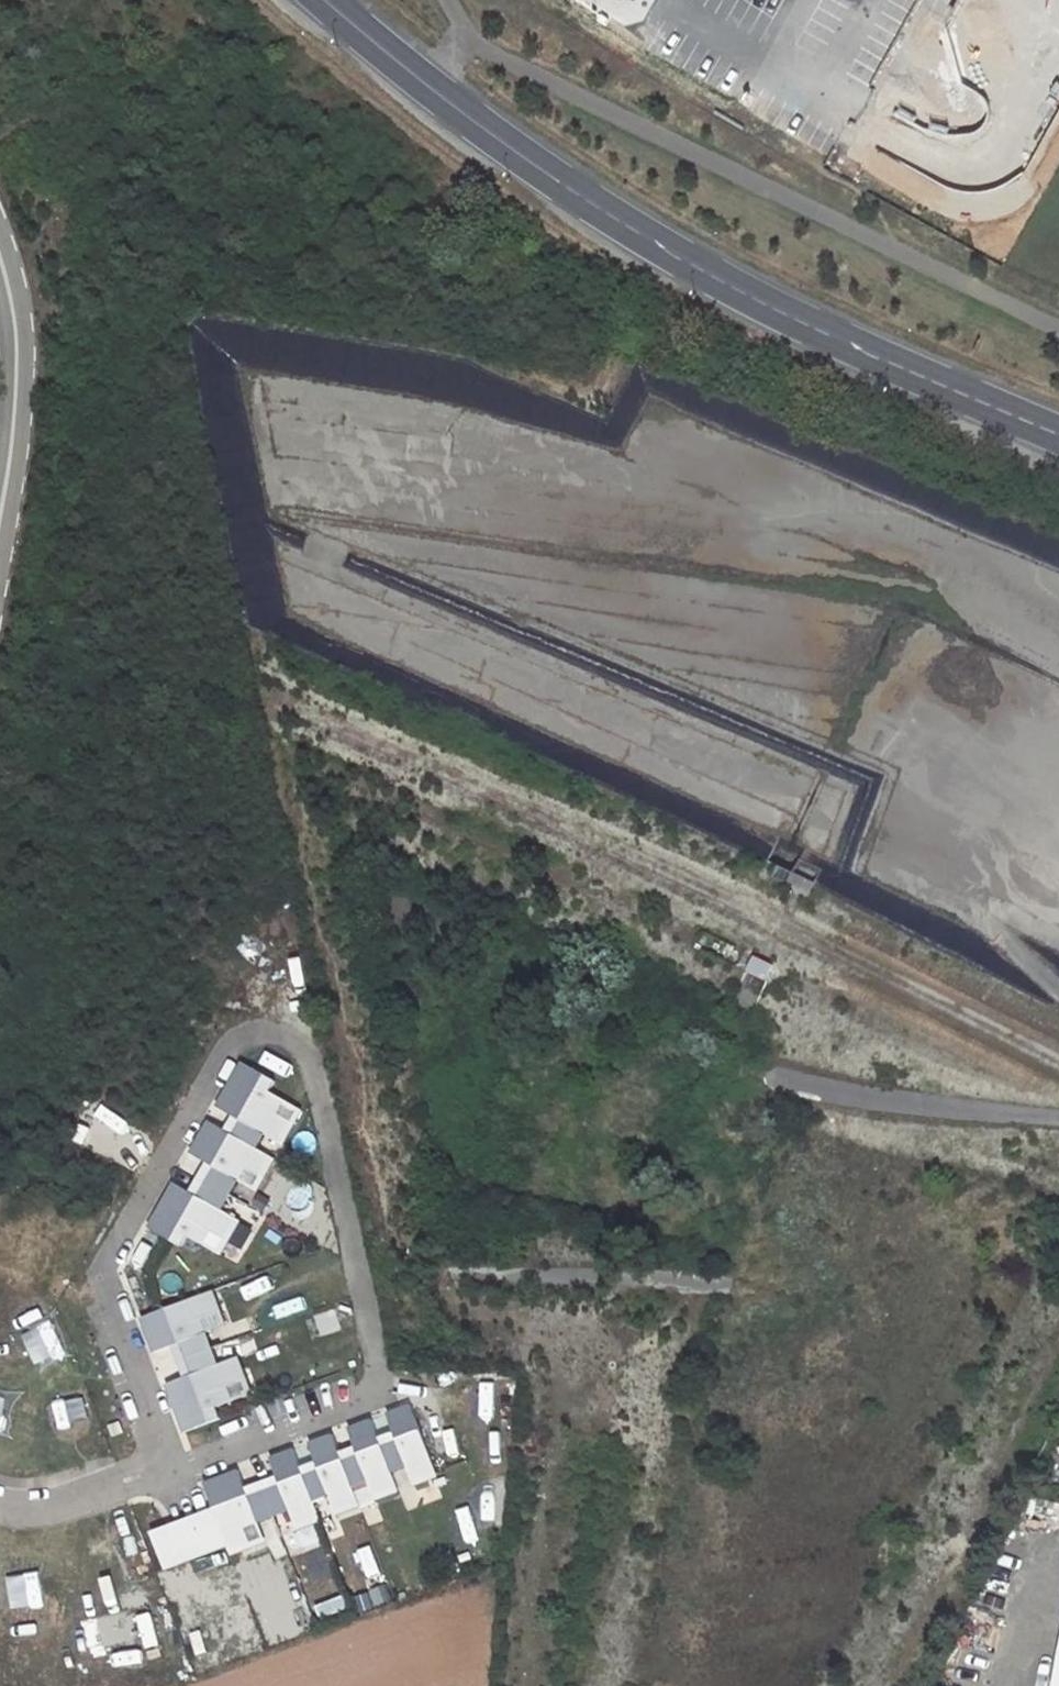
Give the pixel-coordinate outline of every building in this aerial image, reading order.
[(609,13),(728,77),(769,0),(616,0),(609,13)] [(272,1082),(236,1063),(211,1109),(225,1116),(218,1129),(204,1123),(186,1154),(198,1162),(183,1191),(164,1180),(142,1223),(180,1250),(187,1239),(219,1256),(238,1221),(218,1210),(233,1184),(252,1195),(272,1162),(253,1152),(261,1136),(279,1146),(298,1113),(266,1094),(272,1082)] [(224,1325),(209,1291),(137,1320),(150,1353),(165,1346),(178,1379),(162,1385),(178,1433),(218,1420),(213,1408),(256,1395),(243,1358),(212,1366),(202,1332),(224,1325)] [(206,1511),(145,1533),(161,1572),(223,1548),(226,1557),(260,1544),(252,1526),(283,1513),(290,1534),(318,1524),(310,1504),(323,1499),(331,1518),(356,1510),(348,1491),(367,1485),(374,1503),(397,1494),(387,1473),(401,1469),(412,1488),(436,1478),(407,1406),(382,1415),(387,1432),(375,1438),(368,1420),(343,1430),(349,1448),(335,1452),(327,1434),(302,1445),(309,1462),(297,1468),(291,1450),(264,1459),(268,1476),(238,1487),(234,1469),(198,1483),(206,1511)]
